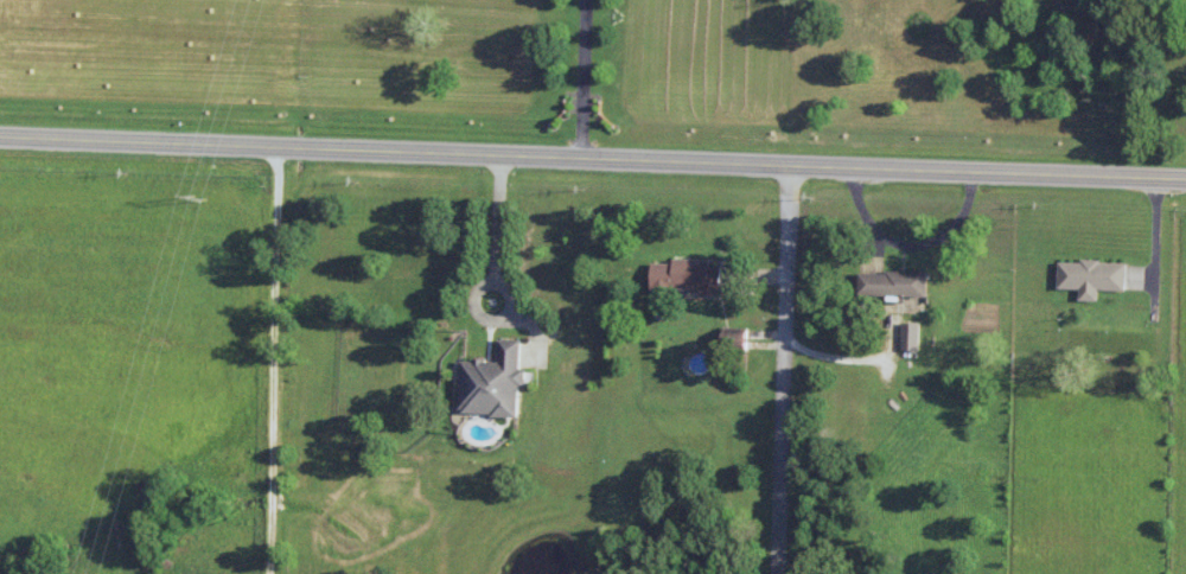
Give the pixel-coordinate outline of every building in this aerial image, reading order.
[(727,293),(728,261),(656,259),(655,292),(727,293)] [(1061,290),(1083,290),(1083,301),(1102,302),(1103,291),(1129,292),(1130,263),(1062,261),(1061,290)] [(932,272),(862,272),(862,296),(931,297),(932,272)] [(464,360),(463,414),(523,415),(524,339),(501,339),(500,361),(464,360)]
